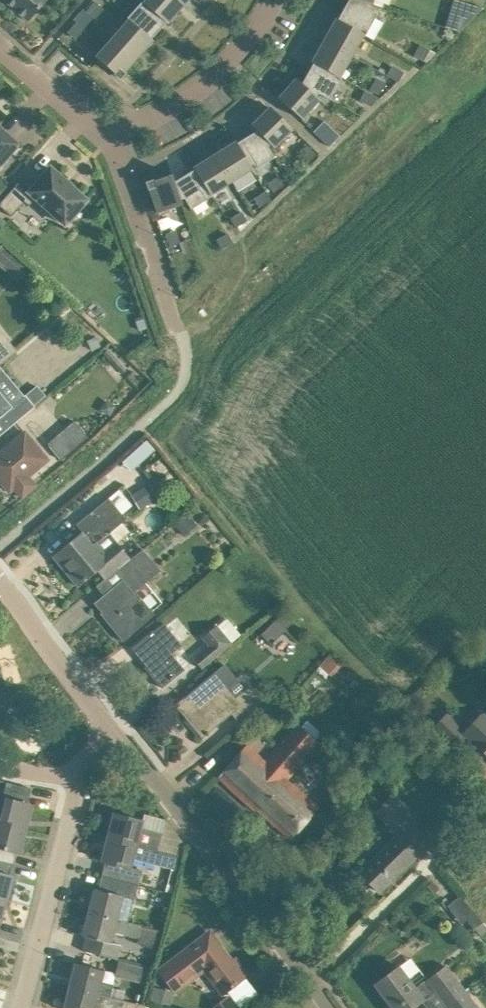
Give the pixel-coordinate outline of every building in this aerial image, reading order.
[(28,21),(46,0),(4,0),(28,21)] [(166,22),(167,24),(184,4),(179,0),(146,0),(144,3),(166,22)] [(337,20),(363,34),(363,35),(364,36),(377,14),(366,7),(367,4),(355,0),(348,0),(337,19),(337,20)] [(444,25),(468,32),(476,5),(461,0),(451,0),(444,25)] [(87,11),(94,18),(103,7),(95,1),(87,11)] [(130,20),(151,39),(166,22),(144,3),(142,2),(128,18),(130,20)] [(324,40),(351,55),(363,35),(363,34),(337,20),(337,19),(336,18),(324,40)] [(130,20),(113,38),(136,58),(153,40),(151,39),(130,20)] [(68,31),(75,38),(84,29),(76,22),(68,31)] [(136,58),(113,38),(97,58),(119,78),(136,58)] [(313,63),(314,62),(340,76),(340,75),(351,55),(324,40),(311,62),(313,63)] [(414,55),(423,60),(428,49),(420,45),(414,55)] [(391,69),(400,74),(406,63),(397,59),(391,69)] [(314,62),(313,63),(302,83),(315,96),(318,93),(329,99),(342,76),(340,75),(340,76),(314,62)] [(319,99),(315,96),(302,83),(296,78),(278,98),(302,119),(319,99)] [(370,89),(379,93),(384,83),(376,78),(370,89)] [(376,97),(365,91),(360,100),(371,106),(376,97)] [(251,124),(257,130),(271,144),(274,147),(292,129),(270,106),(251,124)] [(313,131),(329,146),(340,135),(338,134),(324,120),(313,131)] [(18,143),(0,127),(0,164),(18,143)] [(237,142),(236,143),(252,168),(251,169),(252,171),(274,157),(267,146),(271,144),(257,130),(237,142)] [(214,154),(231,181),(251,169),(252,168),(236,143),(237,142),(236,141),(214,154)] [(300,152),(308,161),(315,154),(306,145),(300,152)] [(194,169),(195,168),(211,194),(212,193),(231,181),(214,154),(193,167),(194,169)] [(50,167),(28,192),(18,183),(0,203),(0,205),(12,215),(25,201),(29,205),(34,199),(63,225),(86,200),(50,167)] [(195,168),(194,169),(174,181),(180,199),(184,198),(191,209),(213,195),(212,193),(211,194),(195,168)] [(182,204),(180,199),(174,181),(172,174),(147,183),(158,213),(182,204)] [(283,184),(278,176),(268,183),(273,191),(283,184)] [(266,200),(261,192),(251,199),(256,207),(266,200)] [(246,220),(241,212),(231,218),(236,226),(246,220)] [(164,229),(169,242),(179,238),(175,226),(164,229)] [(232,241),(227,233),(217,239),(222,248),(232,241)] [(21,280),(30,269),(0,243),(0,262),(21,280)] [(15,351),(0,331),(0,362),(15,351)] [(8,428),(34,407),(14,383),(1,394),(0,392),(0,419),(8,428)] [(47,444),(61,460),(87,437),(73,421),(47,444)] [(25,432),(4,449),(8,454),(3,458),(0,460),(0,480),(9,492),(14,488),(22,497),(36,485),(28,476),(48,459),(25,432)] [(121,458),(128,468),(155,449),(147,439),(121,458)] [(148,484),(136,491),(144,505),(157,498),(148,484)] [(118,567),(118,568),(130,559),(109,533),(126,519),(108,498),(76,524),(83,533),(55,556),(65,568),(64,569),(78,586),(97,569),(105,578),(118,567)] [(130,559),(118,568),(126,577),(94,603),(102,612),(104,611),(106,614),(103,616),(123,641),(155,615),(135,591),(160,571),(142,549),(130,559)] [(261,634),(271,644),(285,631),(275,621),(261,634)] [(132,648),(149,668),(150,668),(153,671),(150,674),(162,687),(183,669),(171,654),(182,645),(163,622),(132,648)] [(194,659),(201,669),(232,643),(216,625),(201,638),(209,646),(194,659)] [(329,655),(319,666),(328,674),(331,676),(340,666),(329,655)] [(262,704),(248,687),(235,698),(226,686),(236,678),(225,664),(176,704),(202,736),(206,734),(207,735),(209,733),(208,732),(231,712),(240,722),(262,704)] [(377,715),(387,725),(396,715),(386,705),(383,708),(380,705),(374,711),(377,714),(377,715)] [(474,743),(485,754),(485,705),(479,712),(481,714),(463,732),(474,742),(474,743)] [(431,728),(453,750),(464,738),(456,729),(459,726),(446,713),(431,728)] [(257,809),(290,839),(318,808),(286,779),(319,744),(298,724),(264,761),(247,745),(218,776),(254,810),(257,809)] [(25,829),(31,805),(27,804),(31,789),(19,786),(15,800),(3,797),(0,808),(0,822),(25,829)] [(406,818),(387,799),(374,812),(392,831),(406,818)] [(107,837),(158,849),(162,833),(140,827),(142,820),(114,813),(107,837)] [(9,863),(12,851),(19,852),(25,829),(0,822),(0,861),(9,863)] [(360,872),(379,892),(417,855),(397,835),(360,872)] [(106,876),(138,884),(142,870),(131,867),(133,858),(177,869),(181,856),(158,849),(107,837),(101,861),(109,863),(106,876)] [(7,899),(13,875),(6,874),(9,863),(0,861),(0,898),(7,899)] [(94,888),(88,912),(117,919),(123,896),(134,899),(138,884),(106,876),(102,890),(94,888)] [(462,924),(475,915),(461,894),(448,903),(462,924)] [(88,912),(82,935),(86,937),(83,950),(116,959),(120,944),(111,942),(113,932),(138,938),(137,943),(155,948),(157,943),(158,944),(161,930),(117,919),(88,912)] [(159,970),(175,992),(205,970),(223,994),(245,977),(243,975),(246,972),(235,958),(232,961),(222,948),(220,949),(207,933),(159,970)] [(75,962),(69,986),(123,999),(125,991),(112,987),(113,985),(101,982),(104,970),(75,962)] [(115,975),(140,981),(143,969),(118,962),(115,975)] [(445,1004),(463,990),(445,966),(415,988),(399,966),(374,984),(392,1007),(411,1007),(435,990),(445,1004)] [(64,1007),(94,1007),(98,1007),(126,1007),(127,1001),(123,1000),(123,999),(69,986),(64,1007)] [(448,1007),(477,1007),(463,990),(445,1004),(448,1007)] [(230,997),(215,1007),(239,1007),(230,997)]
